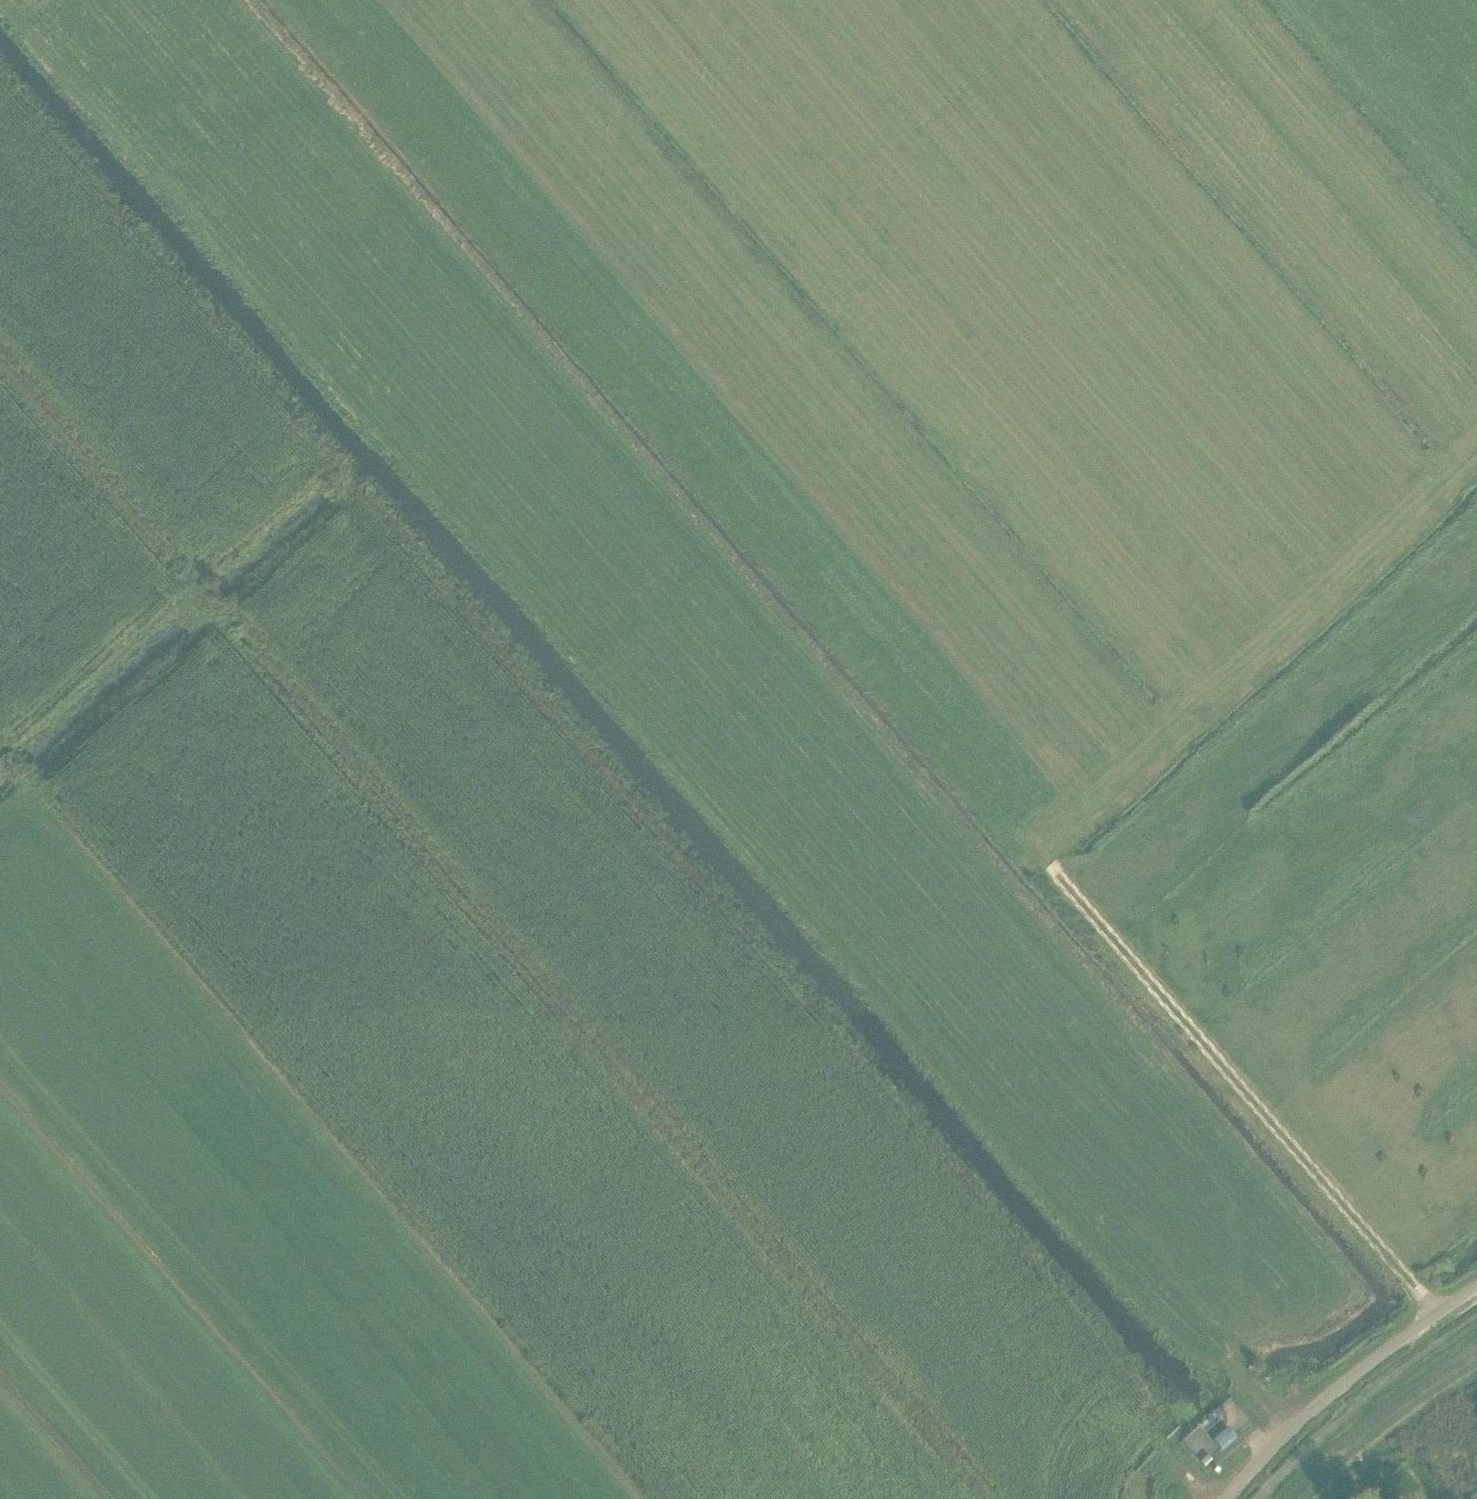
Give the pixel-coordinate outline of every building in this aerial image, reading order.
[(1214,1443),(1222,1452),(1237,1440),(1229,1430),(1214,1443)]
